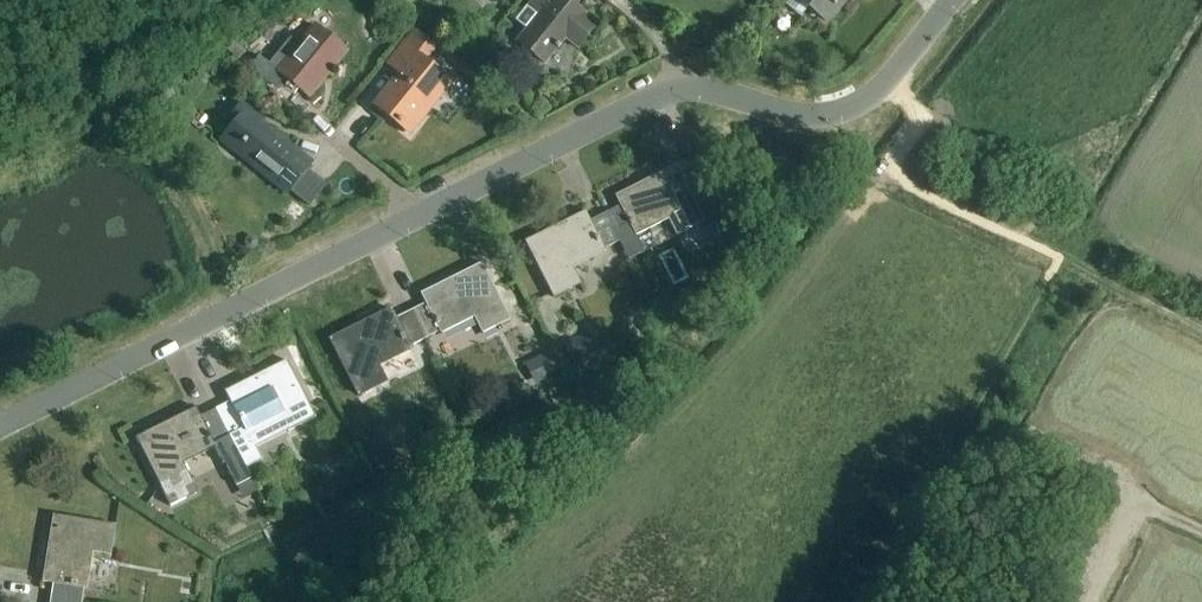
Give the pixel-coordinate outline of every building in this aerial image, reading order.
[(516,22),(527,31),(518,42),(546,65),(566,39),(578,49),(597,25),(585,15),(566,0),(534,0),(517,21),(516,22)] [(828,22),(846,0),(792,0),(786,7),(800,18),(809,7),(828,22)] [(250,69),(272,86),(281,75),(309,98),(347,52),(315,26),(299,46),(290,39),(269,64),(260,57),(250,69)] [(410,65),(376,107),(410,134),(450,83),(423,62),(434,48),(415,33),(397,56),(410,65)] [(234,45),(227,53),(238,62),(244,54),(234,45)] [(451,64),(456,57),(449,51),(443,58),(451,64)] [(499,68),(483,55),(473,67),(489,80),(499,68)] [(221,142),(287,195),(313,164),(246,110),(221,142)] [(621,207),(606,214),(626,255),(636,250),(629,237),(635,234),(636,236),(669,220),(677,236),(705,223),(676,167),(616,197),(621,207)] [(728,211),(713,219),(722,238),(737,230),(728,211)] [(626,255),(606,214),(591,222),(586,212),(525,243),(554,299),(581,285),(573,268),(606,252),(605,250),(609,248),(616,262),(626,257),(625,255),(626,255)] [(745,247),(735,253),(744,269),(753,259),(745,247)] [(426,305),(411,312),(425,340),(440,332),(441,335),(474,318),(483,335),(510,321),(482,265),(421,295),(426,305)] [(425,340),(411,312),(396,320),(391,310),(331,341),(359,397),(387,383),(378,366),(411,350),(410,348),(425,340)] [(580,339),(565,346),(575,365),(589,357),(580,339)] [(531,365),(539,382),(556,373),(547,357),(531,365)] [(231,403),(217,410),(247,470),(263,462),(248,432),(279,416),(288,433),(315,419),(287,363),(227,393),(231,403)] [(196,408),(136,439),(171,508),(186,500),(180,487),(192,481),(183,464),(215,448),(223,465),(225,464),(237,488),(252,480),(217,410),(201,418),(196,408)] [(51,601),(82,601),(84,590),(87,590),(93,554),(111,557),(116,526),(54,516),(43,583),(54,585),(51,601)]
